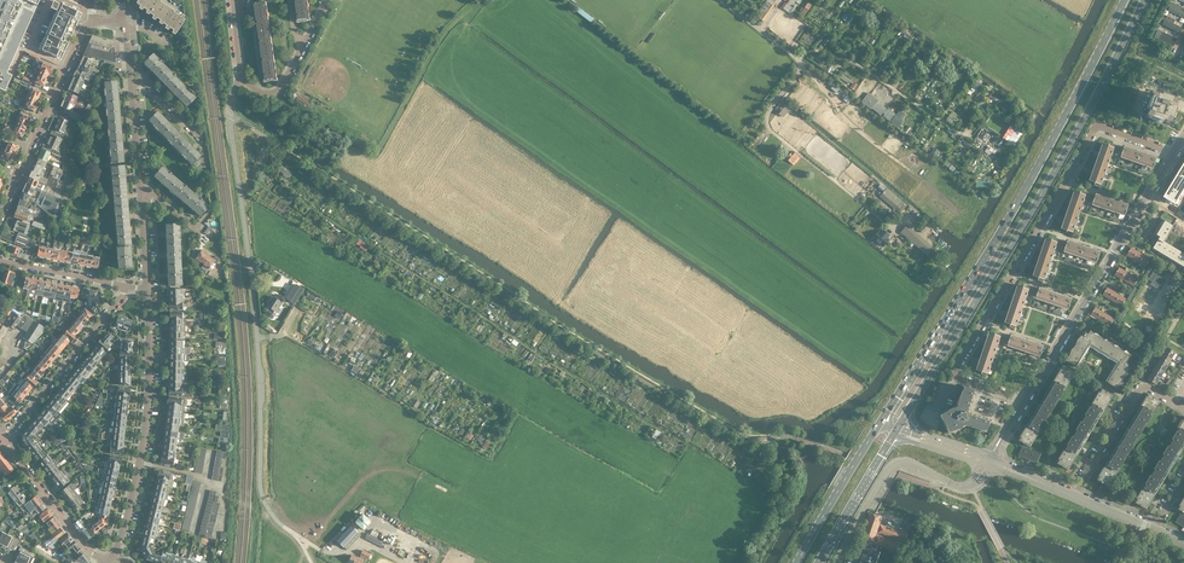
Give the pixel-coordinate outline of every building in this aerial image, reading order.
[(5,91),(12,75),(8,73),(7,73),(23,37),(40,0),(0,0),(0,89),(5,91)] [(153,0),(139,0),(136,4),(150,13),(149,14),(167,25),(166,27),(176,33),(183,23),(170,14),(170,13),(167,11),(157,4),(157,3),(153,0)] [(296,6),(298,20),(310,19),(309,11),(307,0),(304,0),(295,1),(296,6)] [(773,3),(774,2),(770,0),(768,0),(760,12),(766,17),(770,11),(768,10),(773,3)] [(796,0),(789,0),(787,3),(788,3),(784,9),(790,14),(794,8),(792,7),(796,0)] [(54,1),(54,2),(51,8),(56,11),(54,15),(39,50),(41,51),(57,58),(61,49),(60,49),(63,42),(64,43),(66,38),(65,38),(66,35),(67,35),(69,31),(68,30),(70,27),(71,27),(72,23),(72,22),(73,19),(74,20),(76,15),(78,12),(78,11),(67,6),(62,4),(61,5),(60,4),(54,1)] [(254,4),(257,23),(269,21),(266,2),(254,4)] [(803,9),(801,12),(806,15),(812,6),(808,3),(804,10),(803,9)] [(757,10),(751,5),(748,9),(755,14),(757,10)] [(1169,11),(1183,18),(1183,9),(1176,5),(1175,8),(1171,6),(1169,11)] [(581,9),(578,13),(592,22),(595,17),(581,9)] [(880,18),(884,21),(885,22),(887,19),(888,20),(890,17),(888,15),(888,16),(884,13),(880,18)] [(1175,20),(1167,16),(1163,25),(1179,32),(1181,28),(1173,24),(1175,20)] [(272,40),(269,21),(257,23),(260,42),(272,40)] [(909,40),(913,35),(914,34),(911,32),(911,31),(910,30),(909,31),(908,30),(903,36),(909,40)] [(1159,40),(1162,32),(1158,30),(1154,37),(1159,40)] [(1177,39),(1162,32),(1159,40),(1173,46),(1177,39)] [(91,57),(98,59),(115,63),(113,41),(107,40),(106,39),(106,40),(96,37),(92,36),(89,44),(83,55),(84,56),(84,55),(91,57)] [(914,40),(918,43),(918,44),(920,46),(923,41),(917,37),(914,40)] [(260,42),(260,47),(262,61),(274,59),(272,40),(260,42)] [(926,54),(921,51),(920,50),(917,55),(922,59),(926,54)] [(39,69),(49,74),(50,74),(50,72),(52,72),(52,70),(52,69),(53,67),(43,63),(44,62),(41,61),(39,60),(41,58),(30,53),(28,56),(36,60),(35,63),(38,64),(36,68),(38,68),(38,69),(39,69)] [(144,63),(150,69),(152,71),(158,77),(167,69),(162,64),(163,63),(159,59),(158,60),(152,55),(144,63)] [(83,56),(81,61),(91,65),(92,63),(96,65),(98,59),(91,57),(90,60),(83,56)] [(277,78),(274,59),(262,61),(265,80),(277,78)] [(934,62),(929,59),(925,66),(930,69),(932,66),(934,64),(933,64),(934,62)] [(80,63),(80,65),(92,70),(98,73),(99,71),(90,67),(91,65),(81,61),(79,63),(80,63)] [(78,69),(87,73),(90,74),(92,70),(80,65),(79,66),(78,66),(77,68),(78,69)] [(834,68),(829,66),(827,71),(832,74),(832,75),(835,76),(838,70),(834,68)] [(36,70),(34,74),(47,81),(49,77),(48,76),(49,74),(39,69),(38,71),(36,70)] [(76,71),(75,73),(94,81),(95,79),(86,75),(87,73),(78,69),(77,69),(76,69),(75,71),(76,71)] [(166,85),(173,92),(181,84),(176,79),(177,78),(173,73),(172,74),(167,69),(158,77),(164,83),(164,84),(166,86),(166,85)] [(74,76),(73,77),(83,81),(84,79),(93,83),(94,81),(75,73),(75,74),(74,74),(73,76),(74,76)] [(47,81),(34,74),(32,78),(35,79),(33,81),(43,86),(44,85),(45,86),(47,81)] [(73,77),(71,81),(91,90),(93,86),(83,81),(73,77)] [(71,81),(70,85),(89,94),(91,90),(71,81)] [(977,81),(974,86),(980,90),(983,85),(977,81)] [(107,103),(118,102),(118,93),(118,91),(117,82),(105,83),(106,90),(104,90),(105,96),(106,96),(107,103)] [(181,84),(173,92),(179,98),(178,98),(180,100),(187,106),(195,98),(190,93),(191,92),(187,88),(186,89),(181,84)] [(70,85),(68,89),(78,94),(78,93),(83,95),(82,97),(87,99),(89,94),(70,85)] [(28,94),(38,99),(38,98),(39,98),(40,97),(39,96),(41,92),(30,88),(28,94)] [(293,90),(289,97),(292,99),(295,94),(297,93),(296,88),(293,89),(293,90)] [(67,93),(64,100),(75,105),(74,107),(86,112),(90,114),(92,109),(87,106),(87,105),(77,100),(78,97),(67,93)] [(1150,108),(1146,117),(1160,122),(1161,121),(1170,124),(1175,110),(1174,109),(1177,100),(1163,95),(1162,97),(1153,93),(1148,107),(1150,108)] [(38,99),(28,94),(25,100),(36,105),(37,103),(36,102),(38,99)] [(862,101),(872,109),(873,108),(881,115),(883,113),(885,114),(888,110),(886,108),(885,110),(876,103),(878,101),(868,94),(862,101)] [(843,100),(847,104),(852,99),(847,95),(843,100)] [(295,101),(316,114),(319,108),(299,96),(295,101)] [(36,105),(25,100),(22,107),(33,111),(34,111),(35,109),(34,108),(36,105)] [(63,113),(72,119),(75,120),(77,122),(79,123),(81,125),(83,127),(87,119),(84,117),(72,111),(74,107),(75,105),(64,100),(63,101),(61,104),(62,105),(61,107),(65,108),(63,113)] [(89,100),(87,105),(87,106),(92,109),(95,103),(89,100)] [(109,123),(120,122),(119,113),(120,113),(120,111),(119,111),(118,102),(107,103),(108,110),(106,110),(107,116),(108,116),(109,123)] [(778,113),(783,117),(790,109),(784,105),(778,113)] [(891,112),(889,110),(888,110),(885,114),(883,116),(891,122),(897,115),(892,111),(891,112)] [(900,110),(897,115),(891,122),(893,123),(892,124),(903,132),(908,125),(903,121),(902,122),(901,121),(905,115),(900,110)] [(163,135),(172,127),(166,120),(164,118),(164,119),(157,112),(149,120),(154,125),(153,126),(157,131),(158,130),(163,135)] [(71,122),(72,119),(63,113),(62,113),(60,117),(71,122)] [(17,120),(27,125),(28,124),(29,124),(30,122),(29,121),(30,118),(20,114),(17,120)] [(51,132),(66,138),(67,139),(68,137),(68,136),(68,134),(67,133),(66,132),(70,123),(59,118),(54,129),(53,128),(51,132)] [(14,126),(24,131),(24,130),(26,130),(26,128),(26,127),(27,125),(17,120),(14,126)] [(122,131),(121,131),(120,122),(109,123),(109,130),(108,130),(108,136),(110,136),(110,143),(122,142),(121,133),(122,133),(122,131)] [(14,126),(10,124),(9,126),(5,125),(3,129),(10,133),(10,132),(21,137),(22,136),(23,136),(24,134),(23,133),(24,131),(14,126)] [(1007,143),(1014,147),(1023,131),(1011,124),(1003,138),(1008,140),(1007,143)] [(178,149),(186,141),(180,135),(180,134),(178,133),(172,127),(163,135),(168,140),(167,141),(172,145),(173,144),(178,149)] [(52,132),(45,146),(59,152),(65,138),(52,132)] [(975,145),(966,139),(963,144),(968,147),(969,146),(973,148),(975,145)] [(4,141),(1,148),(2,149),(15,154),(15,153),(16,153),(17,152),(17,150),(18,148),(4,141)] [(192,147),(186,141),(178,149),(182,154),(181,155),(186,160),(187,159),(192,164),(200,156),(194,149),(192,147)] [(123,151),(122,142),(110,143),(111,150),(110,150),(110,156),(112,156),(112,164),(124,162),(123,154),(123,151)] [(1102,144),(1099,153),(1096,162),(1106,166),(1111,152),(1114,146),(1108,144),(1107,146),(1102,144)] [(44,145),(42,149),(51,153),(58,156),(60,152),(59,152),(44,145)] [(1124,146),(1123,149),(1121,156),(1120,157),(1136,163),(1140,152),(1124,146)] [(991,156),(993,158),(995,155),(995,154),(997,152),(993,150),(994,149),(989,147),(988,147),(984,152),(987,154),(989,155),(990,156),(991,156)] [(15,154),(2,149),(1,152),(3,153),(2,156),(11,160),(12,161),(15,154)] [(47,161),(51,153),(42,149),(37,158),(47,163),(53,166),(54,166),(58,168),(59,166),(58,165),(48,161),(47,161)] [(799,156),(793,152),(787,159),(792,164),(799,156)] [(1136,163),(1145,166),(1153,169),(1154,166),(1154,165),(1154,164),(1156,158),(1140,152),(1136,163)] [(36,161),(29,177),(55,189),(59,180),(62,181),(65,176),(63,175),(64,174),(62,173),(64,170),(58,168),(54,166),(53,166),(47,180),(45,179),(47,173),(44,172),(45,171),(43,170),(47,163),(37,158),(36,161)] [(197,160),(193,164),(197,169),(202,164),(197,160)] [(952,166),(947,161),(943,165),(947,168),(948,167),(957,175),(960,172),(952,166)] [(1096,162),(1089,181),(1094,183),(1093,184),(1094,184),(1094,185),(1099,187),(1106,166),(1096,162)] [(1163,197),(1175,204),(1183,188),(1183,163),(1163,197)] [(288,170),(282,165),(279,170),(284,174),(283,176),(286,178),(291,172),(288,170)] [(111,167),(113,188),(126,187),(125,178),(125,175),(124,166),(111,167)] [(154,177),(160,182),(161,182),(160,183),(162,185),(163,184),(170,190),(177,181),(172,176),(173,175),(168,172),(167,172),(162,168),(154,177)] [(960,177),(967,182),(970,179),(963,173),(960,177)] [(26,184),(36,188),(39,182),(29,177),(26,184)] [(986,177),(985,183),(978,182),(978,187),(990,189),(992,178),(986,177)] [(178,197),(185,203),(192,194),(187,190),(188,189),(183,184),(182,186),(177,181),(170,190),(176,196),(178,198),(178,197)] [(43,191),(36,188),(26,184),(22,192),(30,195),(28,198),(31,200),(40,207),(52,217),(61,199),(43,191)] [(46,185),(43,191),(61,199),(67,202),(70,196),(64,193),(46,185)] [(113,188),(115,208),(127,207),(127,198),(127,195),(126,195),(126,187),(113,188)] [(902,202),(887,189),(884,192),(883,193),(884,193),(881,197),(895,209),(902,202)] [(1074,191),(1070,201),(1067,210),(1078,214),(1083,200),(1084,200),(1086,193),(1080,191),(1080,192),(1079,192),(1079,193),(1074,191)] [(30,205),(31,200),(28,198),(30,195),(22,192),(19,199),(20,199),(27,201),(26,203),(30,204),(30,205)] [(192,194),(185,203),(192,209),(191,209),(193,211),(194,210),(200,216),(208,208),(202,203),(203,202),(199,198),(198,199),(192,194)] [(1095,194),(1095,196),(1092,203),(1092,204),(1108,210),(1112,199),(1095,194)] [(29,206),(30,204),(26,203),(27,201),(20,199),(18,205),(27,208),(28,205),(29,206)] [(1112,199),(1108,210),(1125,215),(1125,213),(1126,213),(1126,211),(1128,205),(1112,199)] [(32,216),(33,214),(28,212),(29,209),(27,208),(18,205),(16,211),(32,216)] [(115,208),(116,228),(129,227),(128,218),(129,218),(129,215),(128,215),(127,207),(115,208)] [(1067,210),(1061,229),(1066,230),(1066,232),(1066,233),(1071,235),(1078,214),(1067,210)] [(34,217),(32,216),(16,211),(14,217),(14,218),(26,222),(27,218),(33,220),(34,217)] [(920,215),(916,220),(921,223),(925,219),(920,215)] [(18,234),(29,238),(30,237),(27,236),(27,235),(26,234),(30,225),(13,219),(10,230),(16,232),(17,231),(19,232),(18,234)] [(1158,227),(1154,233),(1159,237),(1158,239),(1162,242),(1164,240),(1168,233),(1172,225),(1162,219),(1158,227)] [(930,224),(928,222),(925,220),(917,229),(922,233),(930,224)] [(46,226),(33,221),(32,226),(45,230),(46,226)] [(166,225),(166,234),(166,237),(167,237),(167,245),(180,245),(179,224),(166,225)] [(907,226),(901,233),(927,256),(934,249),(907,226)] [(129,227),(116,228),(118,248),(124,247),(124,248),(130,248),(130,247),(131,247),(130,238),(131,238),(131,235),(130,236),(129,227)] [(881,234),(879,232),(877,234),(876,234),(875,236),(875,237),(874,238),(884,246),(888,240),(886,239),(889,235),(884,230),(881,234)] [(29,238),(18,234),(17,236),(16,235),(12,235),(3,231),(0,237),(0,238),(26,248),(26,247),(33,250),(35,251),(38,245),(35,244),(36,243),(29,240),(29,238)] [(1046,238),(1042,248),(1039,257),(1050,261),(1055,247),(1057,240),(1052,238),(1052,239),(1051,239),(1051,240),(1046,238)] [(1152,249),(1183,269),(1183,268),(1183,255),(1165,244),(1162,242),(1158,239),(1152,249)] [(367,251),(370,246),(359,240),(357,244),(367,251)] [(1066,243),(1064,250),(1064,251),(1080,257),(1083,246),(1067,241),(1066,243)] [(167,257),(168,265),(181,265),(180,245),(167,245),(167,254),(167,257)] [(1080,257),(1088,260),(1096,262),(1097,260),(1098,258),(1100,252),(1083,246),(1080,257)] [(17,256),(21,257),(24,258),(25,254),(22,253),(23,251),(19,249),(12,247),(11,253),(17,255),(17,256)] [(44,259),(44,258),(46,248),(39,247),(37,256),(40,257),(39,258),(44,259)] [(131,256),(130,248),(124,248),(124,247),(118,248),(117,248),(119,269),(132,268),(131,259),(132,259),(131,256)] [(50,260),(51,259),(53,249),(46,248),(44,258),(46,258),(46,259),(50,260)] [(1131,248),(1126,255),(1133,259),(1137,251),(1131,248)] [(57,261),(57,260),(59,251),(53,249),(51,259),(53,259),(53,260),(57,261)] [(215,260),(201,250),(197,256),(192,253),(190,256),(195,259),(206,267),(207,268),(206,268),(207,269),(204,273),(205,273),(203,276),(208,280),(213,273),(208,270),(209,269),(214,261),(215,262),(216,261),(215,260)] [(64,263),(64,262),(66,252),(59,251),(57,260),(60,261),(59,262),(64,263)] [(1137,251),(1133,259),(1139,263),(1143,255),(1137,251)] [(73,253),(66,252),(64,262),(66,262),(66,263),(71,264),(71,263),(73,253)] [(77,265),(77,264),(79,255),(73,253),(71,263),(73,263),(73,264),(77,265)] [(84,267),(84,266),(86,256),(79,255),(77,264),(80,265),(80,266),(84,267)] [(1143,255),(1139,263),(1145,266),(1150,259),(1143,255)] [(91,268),(91,267),(93,257),(86,256),(84,266),(86,266),(86,267),(91,268)] [(100,259),(93,257),(91,267),(93,267),(93,268),(97,269),(98,268),(100,259)] [(1039,257),(1033,276),(1038,278),(1037,279),(1038,279),(1037,280),(1043,282),(1050,261),(1039,257)] [(181,265),(168,265),(168,274),(167,274),(168,277),(169,286),(170,286),(179,285),(182,285),(181,265)] [(1119,267),(1114,275),(1121,279),(1125,271),(1119,267)] [(1165,275),(1154,269),(1148,279),(1152,281),(1150,284),(1160,290),(1166,281),(1163,279),(1165,275)] [(1125,271),(1121,279),(1127,283),(1132,275),(1125,271)] [(1132,275),(1127,283),(1133,286),(1138,279),(1132,275)] [(30,289),(32,279),(30,279),(30,278),(25,277),(25,278),(23,287),(30,289)] [(13,281),(3,278),(1,282),(13,286),(14,281),(13,281)] [(29,294),(33,294),(36,295),(37,290),(39,281),(36,280),(37,279),(32,278),(32,279),(30,289),(29,294)] [(43,292),(45,282),(43,282),(43,281),(39,280),(39,281),(37,290),(43,292)] [(46,281),(45,282),(43,292),(50,293),(52,283),(50,283),(50,282),(46,281)] [(49,298),(53,298),(56,299),(57,294),(59,285),(56,284),(57,283),(52,282),(52,283),(50,293),(49,298)] [(59,284),(59,285),(57,294),(64,296),(65,286),(63,286),(63,285),(59,284)] [(70,297),(72,287),(70,287),(70,286),(66,285),(65,286),(64,296),(70,297)] [(303,290),(296,285),(286,299),(294,304),(303,290)] [(1017,285),(1014,295),(1011,304),(1022,308),(1027,294),(1029,287),(1023,285),(1023,286),(1022,287),(1017,285)] [(72,286),(72,287),(70,297),(77,298),(79,289),(77,288),(77,287),(72,286)] [(1107,287),(1102,295),(1109,299),(1113,291),(1107,287)] [(1038,290),(1036,297),(1035,298),(1052,304),(1055,293),(1039,288),(1038,290)] [(169,294),(170,297),(181,296),(183,296),(182,293),(181,293),(181,289),(179,289),(170,289),(169,290),(168,291),(169,293),(169,294)] [(87,296),(88,301),(98,300),(98,299),(98,298),(98,296),(97,295),(97,294),(96,291),(87,290),(87,295),(87,296)] [(1113,291),(1109,299),(1115,303),(1120,295),(1113,291)] [(1052,304),(1060,307),(1068,309),(1069,307),(1070,305),(1069,305),(1071,299),(1055,293),(1052,304)] [(1120,295),(1115,303),(1121,306),(1126,299),(1120,295)] [(274,312),(276,313),(282,303),(279,301),(280,299),(276,296),(274,298),(268,307),(269,307),(267,310),(273,314),(274,312)] [(98,300),(88,301),(89,308),(91,310),(89,311),(93,314),(99,308),(98,305),(98,304),(99,303),(99,301),(98,300)] [(1011,304),(1004,323),(1010,325),(1009,326),(1010,326),(1009,327),(1015,329),(1015,327),(1022,308),(1011,304)] [(7,316),(12,309),(6,306),(5,308),(0,305),(0,312),(7,316)] [(1095,307),(1090,315),(1097,319),(1101,311),(1095,307)] [(85,309),(80,314),(89,321),(90,319),(90,318),(92,315),(85,309)] [(1101,311),(1097,319),(1103,323),(1107,315),(1101,311)] [(10,316),(9,318),(18,323),(21,318),(15,314),(13,318),(10,316)] [(87,323),(89,321),(80,314),(76,319),(84,326),(86,323),(87,323)] [(21,318),(18,323),(16,326),(27,332),(23,338),(26,340),(24,348),(27,351),(30,347),(33,344),(35,341),(47,329),(23,315),(21,318)] [(1107,315),(1103,323),(1109,326),(1114,319),(1107,315)] [(112,327),(116,331),(117,327),(122,329),(125,319),(125,318),(123,317),(122,317),(120,317),(119,317),(119,319),(118,319),(117,322),(113,321),(111,326),(112,327)] [(18,323),(9,318),(8,320),(11,322),(7,328),(9,329),(12,331),(16,326),(18,323)] [(82,328),(84,326),(76,319),(72,324),(80,331),(82,329),(82,328)] [(126,319),(125,319),(122,329),(127,331),(125,335),(125,338),(131,339),(131,335),(133,330),(129,328),(131,324),(130,323),(131,322),(131,321),(129,320),(129,319),(127,319),(126,319)] [(72,324),(67,329),(75,336),(78,333),(79,333),(80,331),(72,324)] [(76,336),(75,336),(67,329),(63,335),(70,341),(71,342),(72,342),(73,341),(74,340),(74,339),(76,336)] [(1069,355),(1065,360),(1076,367),(1079,361),(1080,359),(1085,351),(1087,353),(1088,350),(1086,349),(1089,344),(1099,351),(1098,353),(1100,354),(1101,352),(1109,357),(1108,359),(1110,360),(1111,358),(1119,363),(1116,367),(1114,366),(1113,369),(1115,370),(1110,377),(1108,376),(1107,379),(1109,380),(1107,383),(1118,389),(1120,383),(1124,379),(1126,373),(1130,369),(1127,367),(1129,365),(1126,363),(1131,355),(1125,353),(1120,349),(1115,347),(1111,343),(1105,341),(1101,337),(1095,335),(1090,330),(1088,334),(1085,333),(1082,332),(1081,336),(1077,340),(1075,346),(1071,350),(1069,355)] [(106,345),(107,344),(111,339),(112,340),(115,336),(111,333),(110,334),(108,332),(107,333),(106,333),(105,335),(105,336),(101,340),(106,345)] [(989,332),(986,342),(983,351),(994,355),(998,341),(1001,334),(995,332),(995,333),(994,333),(994,334),(989,332)] [(62,334),(58,339),(66,346),(68,344),(68,343),(70,341),(63,335),(62,334)] [(1010,337),(1007,344),(1007,345),(1023,351),(1027,340),(1011,335),(1010,337)] [(66,346),(58,339),(55,337),(51,342),(61,351),(64,348),(65,348),(66,346)] [(131,352),(131,346),(132,345),(132,343),(131,342),(131,341),(128,341),(128,340),(120,339),(120,344),(120,351),(121,351),(121,352),(131,352)] [(97,345),(105,352),(107,350),(106,349),(109,346),(107,344),(106,345),(101,340),(100,340),(98,342),(98,343),(97,345)] [(1023,351),(1031,354),(1040,357),(1041,354),(1042,352),(1041,352),(1043,346),(1027,340),(1023,351)] [(46,347),(58,356),(59,354),(59,353),(61,351),(51,342),(46,347)] [(94,348),(93,350),(102,358),(104,356),(103,355),(105,352),(97,345),(97,346),(96,346),(94,347),(94,348)] [(56,358),(58,356),(46,347),(42,352),(45,354),(53,361),(55,358),(56,358)] [(1167,347),(1163,354),(1171,359),(1175,352),(1171,350),(1167,347)] [(89,355),(88,355),(97,362),(99,360),(100,360),(102,358),(93,350),(91,352),(90,353),(89,354),(89,355)] [(983,351),(976,370),(981,372),(981,373),(981,374),(986,376),(994,355),(983,351)] [(51,364),(53,361),(45,354),(41,359),(49,367),(51,365),(51,364)] [(1163,354),(1159,360),(1167,366),(1171,359),(1163,354)] [(86,358),(84,360),(94,368),(95,366),(94,365),(97,362),(88,355),(88,356),(87,356),(86,357),(86,358)] [(48,369),(49,367),(41,359),(37,365),(44,371),(47,369),(48,369)] [(94,368),(84,360),(82,363),(81,363),(80,364),(80,365),(80,366),(91,374),(91,375),(95,370),(94,368)] [(1159,360),(1155,367),(1164,372),(1167,366),(1159,360)] [(37,365),(32,370),(41,377),(42,375),(42,374),(44,371),(37,365)] [(91,375),(91,374),(80,366),(79,366),(77,368),(77,369),(75,371),(84,378),(88,381),(92,376),(91,375)] [(1062,366),(1054,380),(1065,387),(1074,373),(1069,369),(1068,368),(1067,369),(1062,366)] [(1155,367),(1152,373),(1160,378),(1164,372),(1155,367)] [(41,377),(32,370),(30,368),(26,373),(36,381),(38,379),(39,379),(41,377)] [(557,372),(559,374),(560,374),(559,375),(563,377),(565,373),(562,371),(561,370),(557,368),(557,369),(558,370),(557,372)] [(6,374),(10,378),(10,377),(14,372),(11,369),(6,374)] [(381,381),(382,382),(380,384),(382,385),(383,383),(384,383),(387,378),(388,377),(389,375),(388,375),(391,371),(389,369),(385,375),(383,378),(381,377),(380,379),(382,380),(381,381)] [(82,381),(84,378),(75,371),(74,371),(73,373),(73,374),(71,376),(80,383),(81,384),(83,386),(85,383),(82,381)] [(36,381),(26,373),(21,378),(32,388),(33,388),(35,386),(36,385),(37,384),(37,383),(38,383),(36,381)] [(1152,373),(1148,379),(1156,384),(1160,378),(1152,373)] [(67,381),(76,389),(81,384),(80,383),(71,376),(70,376),(69,378),(69,379),(67,381)] [(30,390),(32,388),(21,378),(17,383),(29,393),(30,391),(30,390)] [(1054,380),(1045,395),(1056,402),(1065,387),(1054,380)] [(62,387),(70,394),(73,391),(74,392),(76,389),(67,381),(64,384),(63,384),(62,386),(62,387)] [(13,388),(24,397),(26,395),(27,395),(29,393),(17,383),(13,388)] [(58,392),(57,392),(66,399),(68,396),(69,397),(71,395),(70,394),(62,387),(60,389),(59,389),(58,391),(58,392)] [(118,391),(118,394),(129,396),(129,395),(130,395),(130,392),(130,389),(117,387),(117,391),(118,391)] [(941,415),(949,432),(966,424),(986,431),(989,423),(984,421),(985,420),(980,418),(980,419),(968,415),(967,416),(964,408),(966,409),(970,399),(971,400),(973,395),(971,395),(973,390),(964,387),(957,407),(941,415)] [(22,400),(24,397),(13,388),(9,393),(12,396),(20,403),(20,402),(21,402),(22,401),(22,400)] [(186,389),(169,388),(169,389),(168,389),(168,392),(169,393),(169,396),(182,396),(183,396),(183,397),(192,397),(192,394),(185,394),(185,392),(182,392),(182,389),(186,389)] [(1101,389),(1092,403),(1104,410),(1112,396),(1108,393),(1107,392),(1106,392),(1101,389)] [(65,400),(66,399),(57,392),(55,396),(54,396),(53,397),(53,398),(52,398),(65,409),(69,403),(65,400)] [(112,400),(116,401),(128,402),(129,401),(129,399),(129,398),(129,396),(118,394),(117,394),(113,394),(112,400)] [(1045,395),(1036,410),(1047,417),(1056,402),(1045,395)] [(1141,405),(1153,412),(1154,413),(1158,407),(1157,406),(1159,401),(1149,395),(1147,397),(1146,397),(1141,405)] [(168,404),(169,404),(181,406),(182,406),(183,402),(182,402),(182,399),(169,397),(169,400),(168,401),(168,403),(168,404)] [(60,414),(65,409),(52,398),(51,401),(50,401),(48,402),(48,403),(48,404),(60,414)] [(417,409),(420,404),(415,400),(411,405),(417,409)] [(86,407),(90,410),(94,404),(89,401),(86,407)] [(117,404),(116,407),(127,409),(127,408),(128,408),(128,406),(128,405),(128,402),(116,401),(116,404),(117,404)] [(1,415),(1,416),(9,409),(12,407),(10,406),(8,408),(6,405),(7,404),(6,403),(5,404),(0,408),(0,414),(1,415)] [(1092,403),(1083,418),(1095,425),(1104,410),(1092,403)] [(44,408),(44,409),(57,420),(61,415),(60,414),(48,404),(46,406),(45,406),(44,408)] [(1141,405),(1132,420),(1144,427),(1153,412),(1141,405)] [(16,413),(12,407),(9,409),(1,416),(1,415),(0,416),(5,421),(16,413)] [(116,411),(116,414),(126,415),(127,415),(127,414),(127,412),(127,409),(116,407),(115,407),(115,410),(116,411)] [(53,425),(57,420),(44,409),(42,411),(41,411),(40,413),(40,414),(48,421),(49,422),(53,425)] [(1036,410),(1027,425),(1039,432),(1047,417),(1036,410)] [(48,421),(40,414),(38,416),(37,416),(35,418),(35,419),(44,426),(46,423),(47,424),(49,422),(48,421)] [(115,417),(115,421),(126,422),(126,421),(127,419),(126,418),(126,415),(116,414),(114,414),(114,417),(115,417)] [(166,423),(166,424),(179,425),(182,426),(183,419),(178,418),(167,417),(167,420),(166,421),(166,423)] [(1083,418),(1074,433),(1086,440),(1095,425),(1083,418)] [(39,431),(44,426),(35,419),(34,419),(33,421),(33,422),(31,424),(39,431)] [(113,427),(114,427),(125,429),(125,426),(126,425),(126,423),(126,422),(115,421),(110,420),(110,424),(109,424),(109,427),(113,427)] [(1132,420),(1123,434),(1135,442),(1144,427),(1132,420)] [(35,437),(39,431),(31,424),(31,425),(30,425),(28,426),(28,427),(26,430),(35,437)] [(165,430),(176,432),(177,428),(178,428),(179,425),(166,424),(166,427),(165,427),(165,429),(165,430)] [(1018,439),(1022,442),(1028,445),(1030,446),(1039,432),(1027,425),(1018,439)] [(1170,443),(1182,449),(1183,446),(1183,430),(1179,427),(1170,443)] [(22,435),(22,439),(33,439),(35,440),(36,438),(35,437),(26,430),(23,433),(22,435)] [(165,434),(164,437),(177,439),(177,436),(176,436),(176,432),(165,430),(165,431),(164,431),(164,434),(165,434)] [(653,435),(657,438),(658,437),(659,438),(662,433),(661,432),(656,430),(655,430),(652,433),(654,434),(653,435)] [(1074,433),(1065,448),(1077,455),(1086,440),(1074,433)] [(1123,434),(1114,449),(1126,456),(1135,442),(1123,434)] [(163,444),(175,445),(176,445),(176,442),(179,443),(179,439),(177,439),(164,437),(164,438),(163,440),(164,441),(163,444)] [(59,438),(54,442),(57,447),(63,442),(59,438)] [(35,440),(33,439),(22,439),(22,443),(23,444),(25,447),(26,447),(28,451),(37,444),(39,442),(38,441),(35,440)] [(1170,443),(1162,456),(1174,462),(1182,449),(1170,443)] [(41,449),(37,444),(28,451),(30,453),(30,454),(32,456),(33,456),(41,449)] [(163,448),(163,450),(177,452),(175,451),(175,449),(174,449),(175,445),(163,444),(163,445),(163,447),(163,448)] [(123,448),(112,447),(111,451),(110,451),(110,454),(122,455),(122,452),(123,452),(123,450),(123,449),(123,448)] [(1026,449),(1022,447),(1019,455),(1027,458),(1030,450),(1026,448),(1026,449)] [(1065,448),(1056,462),(1062,466),(1063,467),(1068,470),(1077,455),(1065,448)] [(46,455),(41,449),(33,456),(35,459),(36,461),(37,461),(37,462),(46,455)] [(1114,449),(1105,464),(1117,471),(1126,456),(1114,449)] [(162,454),(162,457),(173,458),(174,458),(176,458),(177,452),(163,450),(163,451),(162,451),(162,453),(162,454)] [(1030,450),(1027,458),(1034,462),(1038,453),(1030,450)] [(81,462),(84,463),(86,457),(74,454),(81,462)] [(42,468),(52,461),(48,455),(38,463),(40,465),(40,466),(41,468),(42,468)] [(110,458),(109,462),(120,464),(120,465),(120,464),(121,463),(121,461),(122,458),(109,455),(109,458),(110,458)] [(1162,456),(1152,472),(1164,479),(1174,462),(1162,456)] [(173,458),(162,457),(161,457),(161,458),(160,460),(161,461),(161,464),(173,465),(174,462),(173,462),(173,458)] [(1,471),(10,465),(5,459),(0,464),(0,469),(0,470),(0,473),(2,472),(1,471)] [(46,473),(46,474),(56,466),(54,463),(56,461),(54,459),(52,461),(42,468),(44,471),(45,473),(46,473)] [(106,461),(104,468),(118,471),(118,470),(119,470),(120,468),(119,467),(120,465),(120,464),(109,462),(108,462),(106,461)] [(50,479),(51,479),(59,472),(57,469),(64,464),(62,462),(56,466),(46,474),(48,476),(48,477),(49,478),(50,479)] [(1105,464),(1096,479),(1103,483),(1108,486),(1117,471),(1105,464)] [(6,476),(14,470),(10,465),(1,471),(2,472),(6,476)] [(104,468),(103,474),(117,477),(118,476),(118,474),(118,471),(104,468)] [(54,484),(55,484),(63,477),(61,475),(62,474),(60,471),(59,472),(51,479),(52,481),(52,482),(54,484)] [(158,477),(168,480),(170,481),(171,477),(171,474),(159,471),(159,474),(158,474),(157,476),(158,477)] [(1152,472),(1143,487),(1155,494),(1164,479),(1152,472)] [(101,481),(103,481),(115,484),(115,483),(116,483),(117,481),(116,480),(117,477),(103,474),(101,481)] [(63,477),(55,484),(57,486),(56,487),(58,489),(59,489),(59,490),(68,483),(65,480),(66,479),(64,476),(63,477)] [(157,481),(156,484),(168,487),(169,484),(168,483),(168,480),(158,477),(158,478),(157,478),(157,480),(157,481)] [(103,481),(103,483),(101,483),(100,487),(114,490),(115,489),(115,487),(115,484),(103,481)] [(1103,483),(1098,491),(1106,495),(1110,487),(1108,486),(1103,483)] [(155,489),(155,490),(165,493),(166,489),(167,489),(168,487),(156,484),(156,486),(155,487),(154,489),(155,489)] [(61,492),(65,498),(74,490),(70,485),(61,492)] [(11,501),(13,499),(15,502),(18,499),(16,497),(20,494),(18,491),(20,490),(17,487),(15,488),(14,487),(7,493),(5,495),(8,499),(9,498),(11,501)] [(114,490),(100,487),(99,494),(102,494),(112,497),(113,494),(114,494),(114,491),(114,490)] [(1110,487),(1106,495),(1113,499),(1118,492),(1110,487)] [(1143,487),(1134,502),(1140,505),(1141,506),(1146,509),(1155,494),(1143,487)] [(65,498),(70,503),(79,496),(74,490),(65,498)] [(154,494),(153,497),(165,500),(166,500),(166,499),(167,499),(168,495),(167,494),(167,493),(165,493),(155,490),(155,491),(154,491),(153,493),(154,494)] [(21,496),(20,494),(16,497),(18,499),(15,502),(17,505),(16,506),(18,508),(25,502),(24,499),(25,498),(23,494),(21,496)] [(99,501),(100,501),(111,503),(112,497),(102,494),(101,498),(100,498),(99,501)] [(25,512),(28,515),(43,503),(37,495),(20,508),(24,513),(25,512)] [(83,502),(79,496),(70,503),(74,509),(75,508),(78,511),(83,507),(81,504),(83,502)] [(152,502),(151,503),(162,506),(163,502),(164,502),(165,500),(153,497),(152,499),(152,500),(151,502),(152,502)] [(98,507),(99,507),(109,510),(110,507),(111,506),(111,504),(111,503),(100,501),(100,504),(98,504),(98,507)] [(43,503),(28,515),(26,516),(28,518),(31,516),(33,518),(47,508),(43,503)] [(150,507),(150,510),(162,512),(162,510),(161,509),(162,506),(151,503),(151,504),(150,506),(150,507)] [(99,514),(106,516),(108,516),(109,513),(110,511),(109,510),(99,507),(98,511),(97,510),(96,514),(99,514)] [(53,515),(50,512),(48,509),(39,516),(40,518),(43,521),(44,523),(53,515)] [(148,515),(148,516),(159,518),(160,515),(161,515),(162,512),(150,510),(149,512),(148,512),(148,515)] [(354,521),(363,529),(371,521),(363,513),(354,521)] [(864,531),(861,538),(867,541),(865,548),(864,548),(859,562),(876,562),(880,552),(876,550),(878,544),(886,547),(885,550),(891,552),(892,549),(896,551),(899,543),(903,545),(904,542),(908,533),(907,533),(908,531),(900,528),(899,530),(898,531),(891,529),(892,526),(886,524),(885,526),(879,524),(882,517),(870,513),(864,531)] [(93,520),(95,523),(100,529),(107,524),(105,522),(106,516),(99,514),(99,516),(93,520)] [(16,525),(9,516),(2,521),(13,527),(16,525)] [(147,520),(147,522),(158,525),(159,523),(160,523),(161,519),(159,518),(148,516),(147,517),(147,519),(147,520)] [(58,522),(54,517),(46,523),(48,525),(42,530),(44,532),(46,531),(58,522)] [(82,519),(89,528),(94,534),(100,529),(95,523),(92,526),(84,517),(82,519)] [(74,525),(80,533),(87,528),(80,519),(74,525)] [(20,521),(16,525),(13,527),(20,530),(24,527),(20,521)] [(51,534),(62,526),(58,522),(46,531),(48,533),(50,532),(51,534)] [(145,528),(145,529),(156,532),(156,528),(158,528),(158,525),(147,522),(146,525),(145,525),(145,528)] [(26,525),(20,530),(26,534),(30,531),(26,525)] [(361,536),(357,532),(351,526),(336,541),(343,547),(347,550),(361,536)] [(43,542),(47,547),(46,548),(47,549),(49,547),(49,546),(48,546),(55,540),(65,533),(61,528),(46,540),(43,537),(39,540),(42,543),(43,542)] [(93,536),(87,528),(80,533),(86,541),(93,536)] [(156,532),(145,529),(144,530),(143,532),(144,532),(143,535),(155,538),(156,535),(155,535),(156,532)] [(380,547),(383,542),(387,533),(381,530),(380,533),(372,529),(369,534),(367,533),(364,539),(380,547)] [(8,534),(0,549),(1,547),(7,551),(9,548),(12,550),(14,545),(17,547),(21,540),(14,537),(13,538),(8,535),(8,534)] [(76,544),(68,534),(59,541),(61,544),(60,545),(62,547),(63,546),(67,551),(76,544)] [(140,548),(141,550),(151,545),(149,542),(150,538),(143,537),(142,538),(142,540),(140,548)] [(48,546),(49,546),(52,549),(58,544),(55,540),(48,546)] [(76,544),(67,551),(64,554),(66,555),(68,553),(71,556),(74,554),(75,554),(77,553),(79,556),(83,553),(76,544)] [(144,557),(145,557),(154,552),(151,545),(141,550),(141,551),(141,552),(142,554),(143,554),(144,555),(144,557)] [(175,556),(171,555),(172,554),(171,554),(173,547),(171,547),(169,553),(166,562),(173,562),(175,556)] [(29,562),(30,562),(33,558),(34,558),(36,555),(25,549),(24,552),(21,551),(18,557),(16,556),(16,557),(29,562)] [(362,562),(363,562),(364,562),(366,558),(368,559),(370,554),(362,551),(360,555),(361,556),(359,559),(351,556),(348,562),(361,562),(362,562)] [(159,562),(161,556),(155,554),(154,552),(145,557),(146,559),(154,561),(154,562),(156,562),(157,562),(159,562)] [(169,553),(166,552),(166,554),(162,552),(161,556),(159,562),(166,562),(169,553)] [(76,560),(81,562),(88,562),(90,561),(84,554),(79,557),(77,555),(75,556),(72,558),(76,560)]
